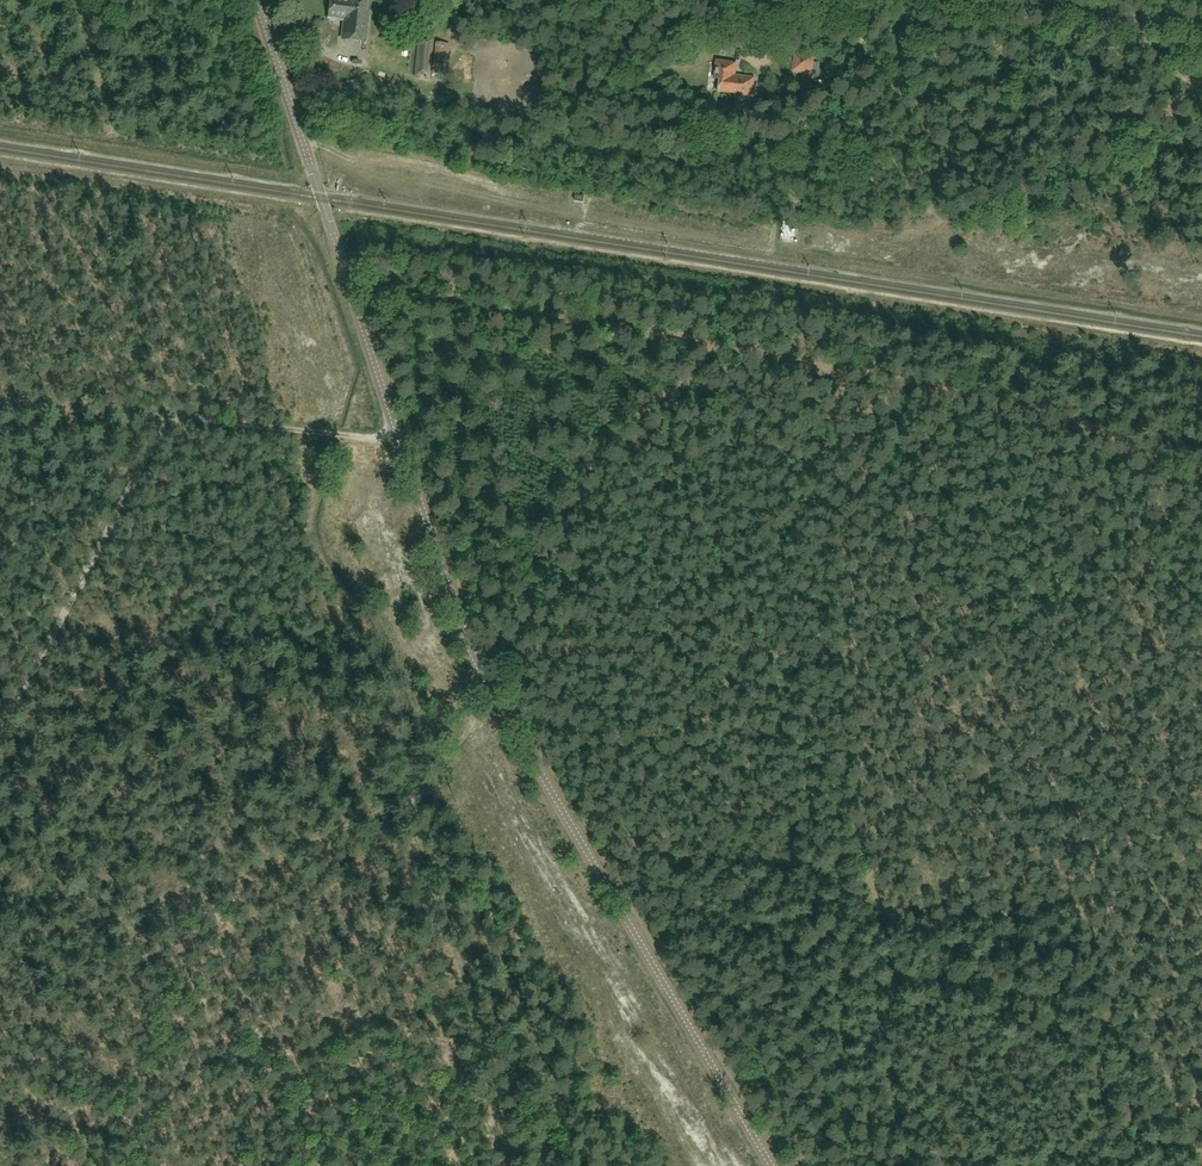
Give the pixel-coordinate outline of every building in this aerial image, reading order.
[(343,39),(364,41),(368,1),(355,0),(332,0),(330,16),(345,18),(343,39)] [(388,18),(411,21),(412,12),(389,9),(388,18)] [(430,79),(434,40),(418,38),(414,77),(418,77),(419,74),(425,75),(425,79),(430,79)] [(796,56),(794,71),(811,73),(813,58),(796,56)] [(714,79),(719,80),(718,92),(754,96),(756,78),(735,75),(736,63),(716,61),(716,62),(714,63),(714,67),(715,69),(714,79)] [(760,105),(753,104),(752,114),(760,115),(760,105)] [(575,195),(574,202),(584,203),(585,196),(575,195)]
